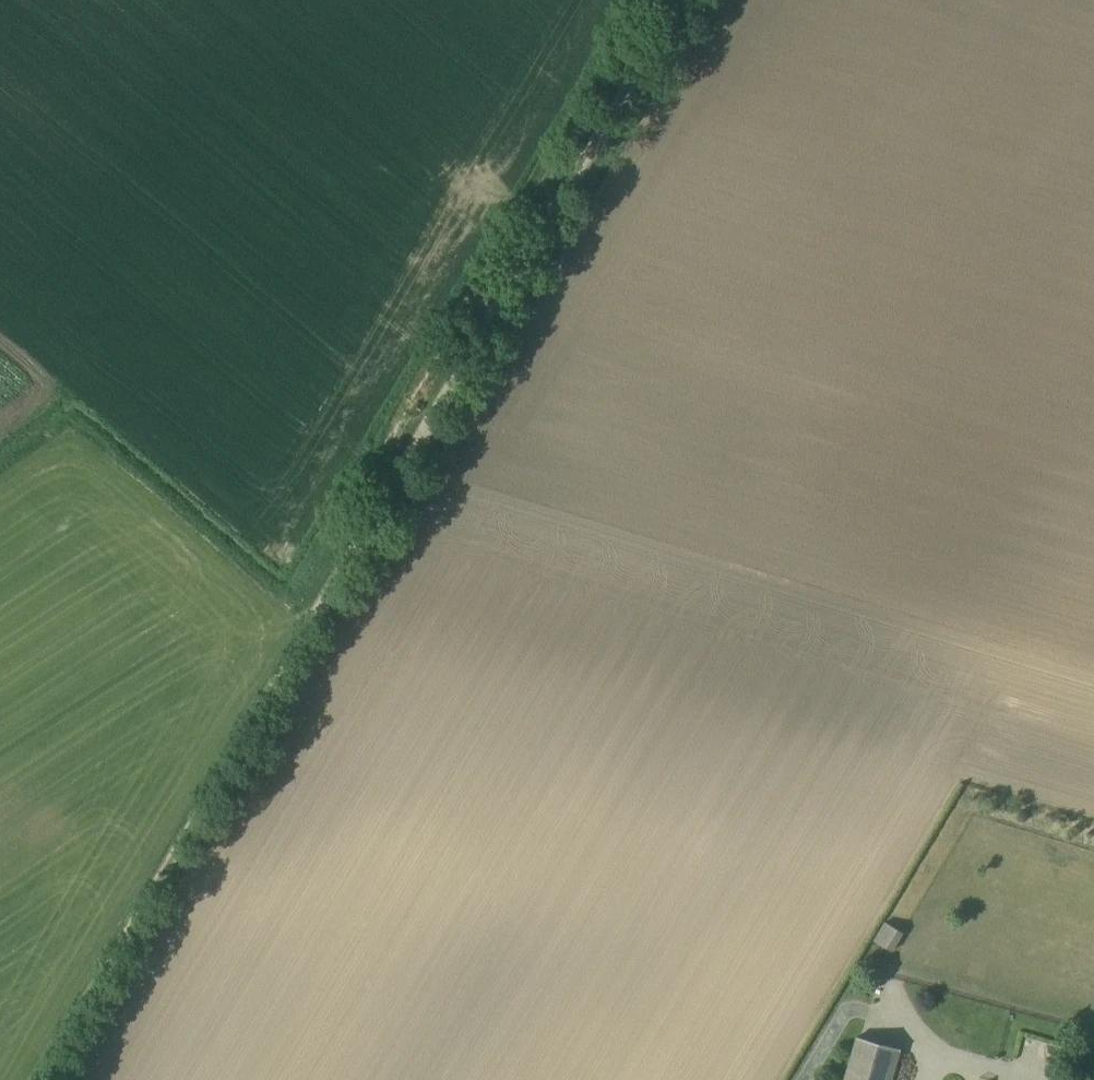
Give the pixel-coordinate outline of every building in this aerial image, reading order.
[(903,931),(885,920),(874,939),(893,950),(904,931),(903,931)] [(899,1049),(858,1037),(845,1079),(890,1079),(899,1049)]
